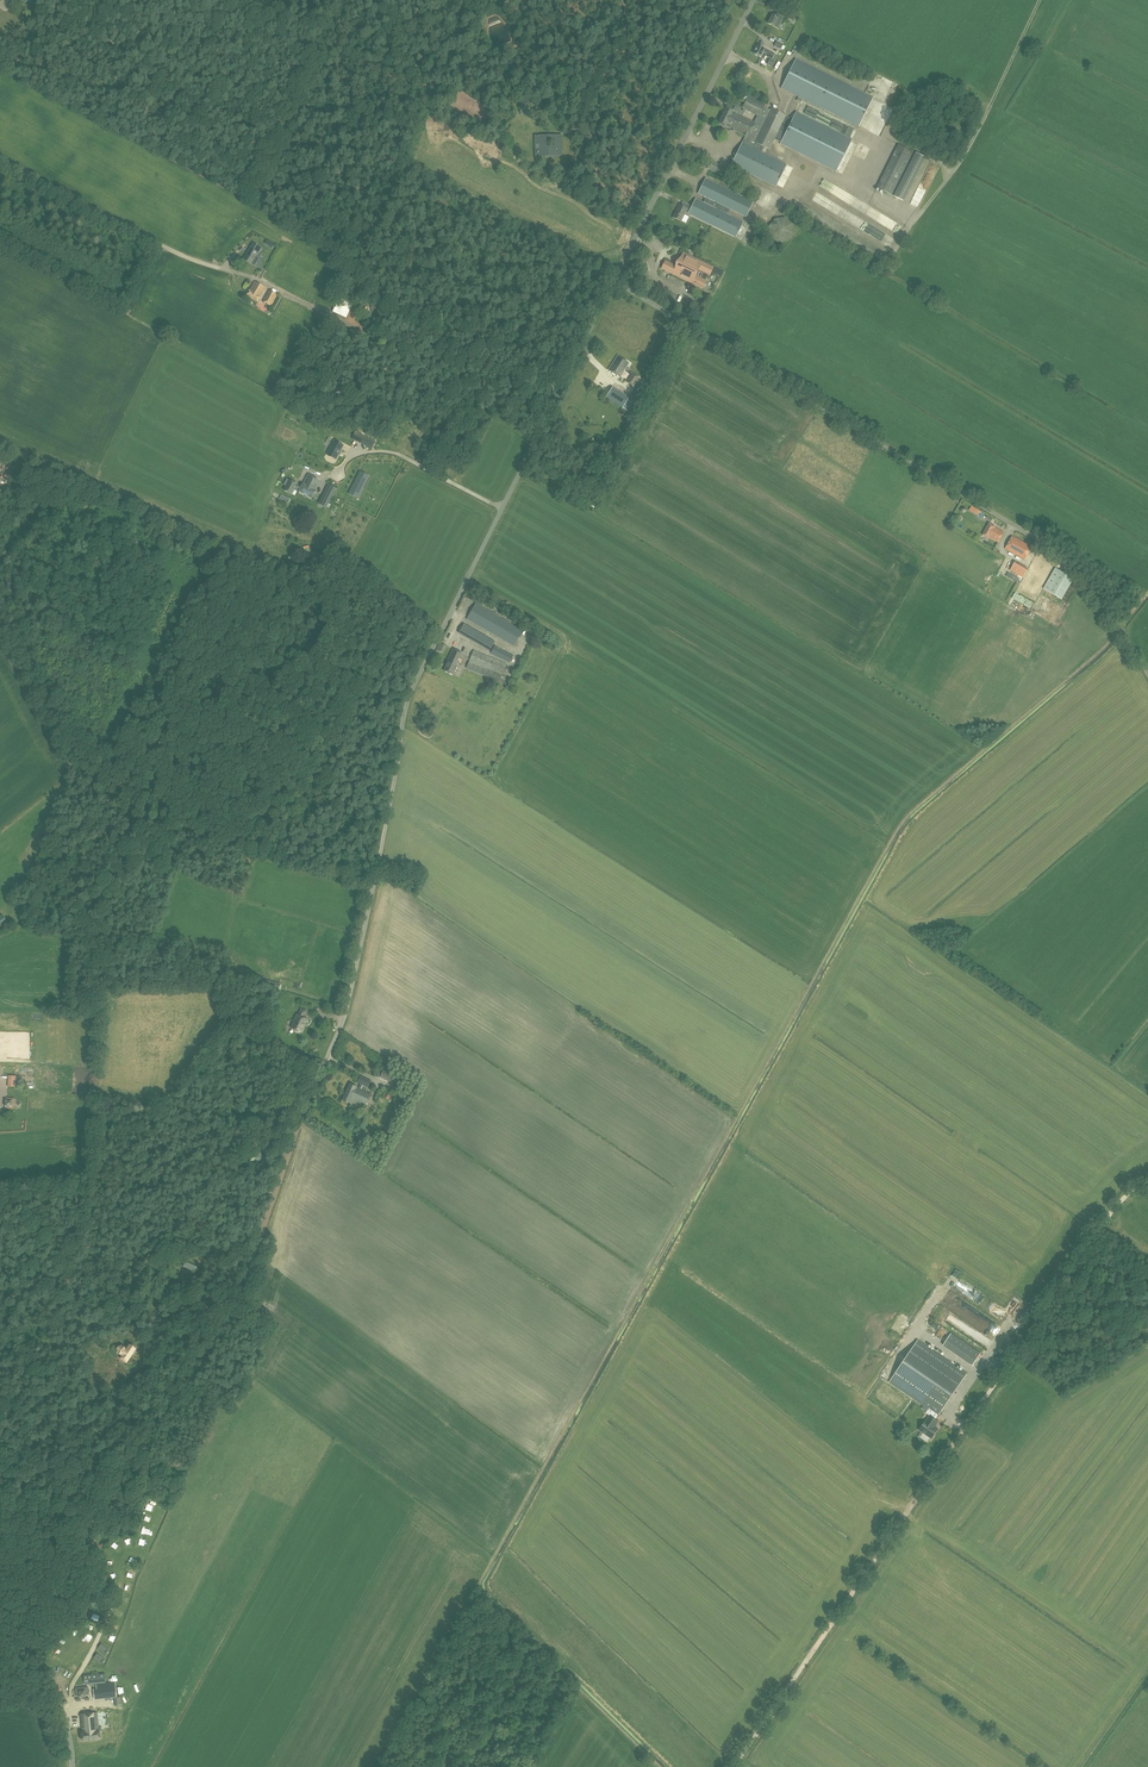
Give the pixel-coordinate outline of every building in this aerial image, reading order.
[(788,18),(794,21),(797,16),(790,13),(788,18)] [(768,23),(779,28),(782,22),(783,19),(779,17),(778,18),(772,15),(768,23)] [(43,41),(47,45),(53,38),(50,34),(43,41)] [(774,45),(781,49),(783,44),(776,41),(774,45)] [(763,55),(772,59),(775,53),(757,45),(753,53),(762,57),(763,55)] [(803,99),(859,127),(873,97),(796,58),(781,88),(798,97),(797,100),(801,102),(803,99)] [(36,69),(43,72),(46,66),(39,62),(36,69)] [(735,151),(733,155),(735,156),(731,164),(776,187),(787,164),(762,152),(764,147),(769,150),(774,141),(774,139),(781,142),(780,144),(836,171),(852,140),(796,112),(792,119),(786,116),(771,108),(770,110),(764,107),(765,105),(748,96),(743,108),(744,109),(743,111),(740,110),(738,114),(733,111),(733,110),(727,107),(722,115),(718,124),(725,127),(725,126),(731,129),(730,130),(734,132),(735,131),(746,136),(738,152),(735,151)] [(521,98),(521,115),(531,115),(530,98),(521,98)] [(535,146),(539,146),(539,151),(537,151),(538,155),(546,154),(556,154),(557,155),(562,155),(561,140),(561,135),(535,135),(535,138),(535,146)] [(877,187),(893,195),(915,152),(898,144),(877,187)] [(916,153),(894,196),(904,201),(925,157),(916,153)] [(789,165),(782,180),(787,183),(795,168),(789,165)] [(688,214),(736,237),(744,222),(728,214),(730,209),(746,217),(754,201),(705,178),(698,193),(706,197),(703,202),(695,198),(692,206),(688,204),(686,208),(679,204),(672,217),(681,221),(686,212),(688,213),(688,214)] [(921,202),(925,196),(920,192),(915,198),(921,202)] [(844,201),(853,205),(857,197),(847,193),(844,201)] [(767,209),(772,199),(768,197),(766,201),(763,200),(761,206),(767,209)] [(825,206),(836,214),(841,207),(829,199),(825,206)] [(848,215),(846,220),(853,225),(854,225),(862,230),(865,232),(868,223),(865,221),(862,220),(856,216),(854,215),(850,212),(845,211),(844,213),(848,215)] [(770,236),(778,243),(788,241),(794,233),(793,223),(785,217),(775,218),(768,226),(770,236)] [(868,234),(876,236),(878,228),(871,226),(868,234)] [(845,227),(842,232),(849,236),(852,231),(845,227)] [(243,259),(251,264),(252,264),(255,265),(259,258),(256,256),(258,252),(260,253),(262,248),(253,243),(243,259)] [(661,268),(703,289),(707,281),(705,280),(708,275),(710,275),(714,267),(683,252),(676,266),(665,260),(661,268)] [(246,295),(258,302),(261,297),(261,296),(266,287),(255,281),(250,289),(249,289),(246,295)] [(262,301),(272,306),(278,295),(269,290),(262,301)] [(333,312),(347,318),(354,303),(340,297),(333,312)] [(383,311),(383,303),(371,304),(372,312),(383,311)] [(608,370),(620,377),(629,362),(618,355),(608,370)] [(625,381),(635,388),(641,378),(631,371),(625,381)] [(623,407),(627,410),(633,403),(628,399),(629,398),(613,387),(606,397),(622,408),(623,407)] [(361,442),(364,436),(356,431),(352,438),(361,442)] [(371,439),(364,436),(361,442),(371,448),(375,441),(371,439)] [(343,445),(334,441),(327,455),(336,459),(343,445)] [(365,473),(356,468),(346,488),(354,493),(365,473)] [(299,492),(312,498),(316,491),(315,490),(320,480),(308,474),(303,484),(303,483),(301,486),(297,485),(298,483),(289,479),(289,480),(287,479),(284,484),(286,486),(284,490),(292,494),(295,488),(299,490),(299,492)] [(332,496),(326,492),(322,500),(328,503),(332,496)] [(979,515),(981,510),(973,505),(970,509),(979,515)] [(989,537),(998,542),(1004,532),(995,527),(996,526),(989,523),(983,535),(989,538),(989,537)] [(1005,548),(1026,559),(1032,546),(1012,536),(1005,548)] [(1011,571),(1023,578),(1029,569),(1016,561),(1011,571)] [(1044,589),(1062,599),(1074,578),(1055,568),(1044,589)] [(1017,583),(1019,579),(1008,573),(1006,576),(1015,581),(1015,582),(1017,583),(1017,582),(1017,583)] [(466,619),(514,646),(523,630),(476,603),(466,619)] [(458,633),(489,651),(495,641),(464,623),(458,633)] [(526,643),(530,634),(524,631),(520,641),(526,643)] [(491,653),(510,663),(514,655),(494,645),(491,653)] [(444,670),(453,675),(463,654),(453,649),(447,662),(448,662),(444,670)] [(466,668),(499,682),(507,664),(474,650),(466,668)] [(259,985),(279,991),(281,984),(261,978),(259,985)] [(291,1028),(301,1032),(307,1019),(303,1017),(306,1011),(301,1009),(298,1015),(297,1014),(291,1028)] [(380,1077),(395,1084),(400,1075),(384,1068),(380,1077)] [(361,1076),(358,1082),(368,1087),(371,1080),(361,1076)] [(353,1099),(366,1105),(371,1093),(358,1088),(359,1087),(350,1083),(342,1099),(351,1103),(353,1099)] [(6,1108),(13,1108),(14,1098),(6,1098),(6,1108)] [(251,1161),(255,1162),(256,1159),(267,1162),(268,1157),(261,1155),(261,1153),(253,1151),(251,1161)] [(185,1261),(183,1266),(196,1272),(198,1267),(185,1261)] [(939,1311),(946,1320),(950,1317),(943,1308),(939,1311)] [(991,1321),(985,1327),(987,1330),(994,1324),(991,1321)] [(928,1328),(932,1331),(939,1324),(936,1322),(932,1326),(930,1325),(928,1328)] [(982,1350),(951,1334),(950,1336),(941,1332),(936,1341),(975,1362),(982,1350)] [(982,1348),(986,1344),(976,1333),(971,1337),(982,1348)] [(890,1381),(939,1415),(967,1374),(918,1341),(890,1381)] [(144,1350),(154,1351),(155,1344),(145,1342),(144,1350)] [(120,1357),(127,1362),(136,1348),(130,1344),(126,1349),(119,1344),(116,1348),(123,1353),(120,1357)] [(134,1355),(127,1364),(129,1366),(137,1357),(134,1355)] [(934,1427),(938,1421),(930,1415),(926,1421),(920,1430),(932,1438),(938,1429),(934,1427)] [(118,1548),(114,1551),(119,1556),(123,1553),(118,1548)] [(104,1599),(106,1595),(99,1591),(96,1596),(104,1599)] [(106,1654),(109,1650),(101,1644),(98,1648),(106,1654)] [(97,1653),(94,1657),(102,1663),(105,1659),(97,1653)] [(84,1675),(85,1684),(89,1684),(106,1682),(105,1673),(84,1675)] [(115,1696),(116,1702),(121,1702),(120,1695),(117,1695),(116,1686),(109,1687),(109,1683),(96,1685),(97,1688),(94,1688),(94,1698),(115,1696)] [(75,1688),(76,1696),(89,1695),(88,1687),(75,1688)] [(107,1711),(80,1714),(82,1731),(82,1740),(100,1739),(99,1729),(108,1729),(108,1725),(107,1711)]
